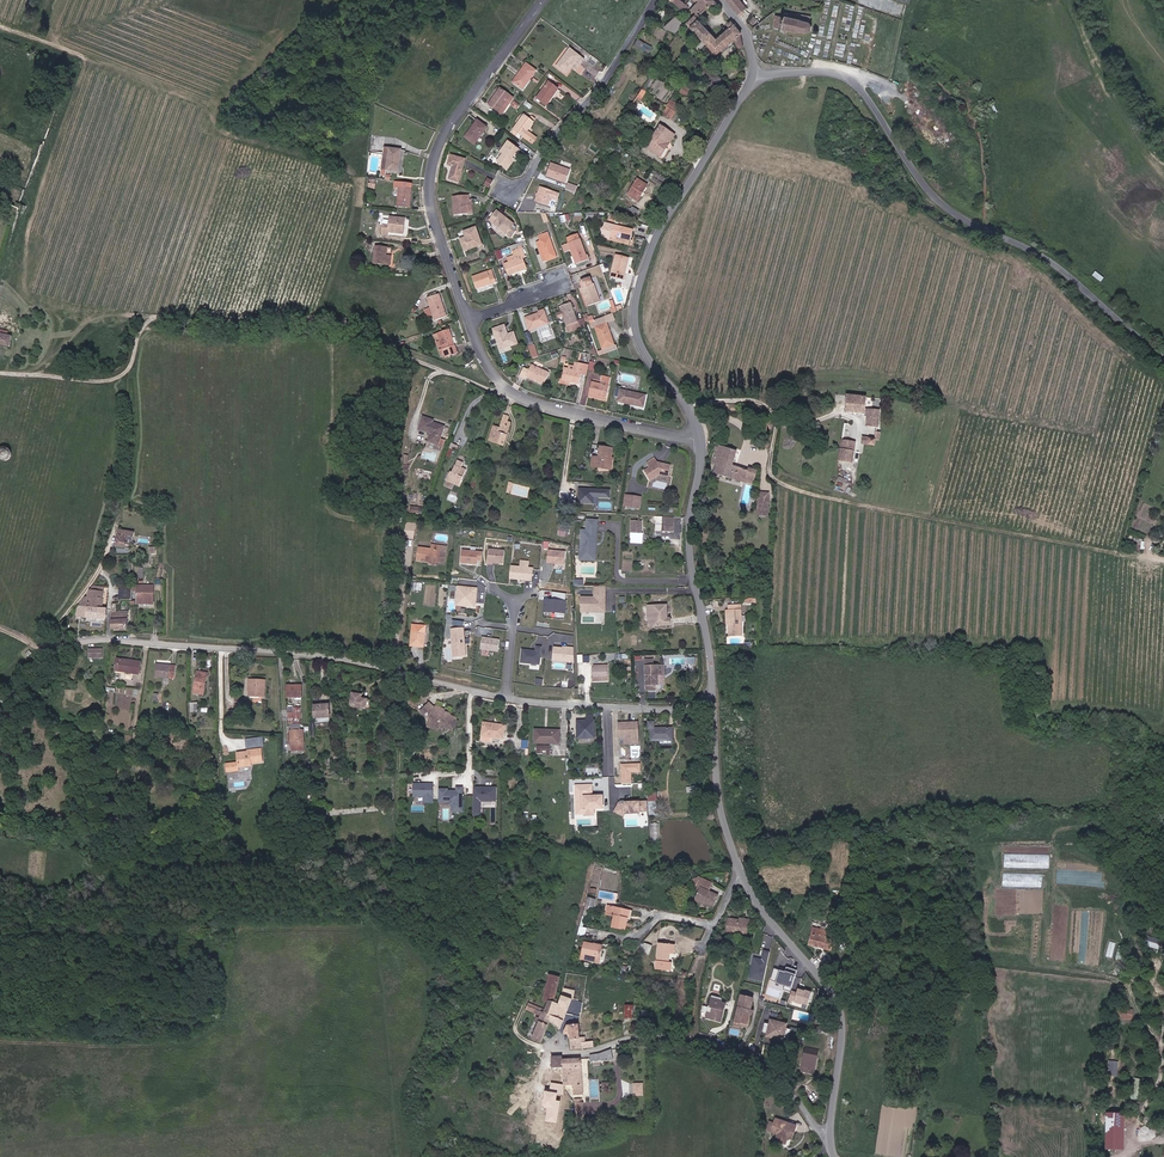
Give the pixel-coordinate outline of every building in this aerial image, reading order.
[(683,15),(696,0),(666,0),(683,15)] [(717,0),(696,0),(683,15),(689,20),(698,11),(700,8),(704,12),(712,4),(718,10),(723,7),(718,1),(717,0)] [(743,14),(751,7),(745,0),(732,0),(743,14)] [(701,16),(702,14),(698,11),(689,20),(707,37),(708,38),(716,31),(701,16)] [(779,13),(777,28),(782,29),(781,32),(787,33),(787,30),(811,34),(814,31),(814,26),(812,23),(810,22),(810,19),(802,17),(801,21),(792,19),(792,15),(782,13),(782,14),(779,13)] [(730,24),(731,27),(737,36),(740,46),(744,46),(743,40),(742,34),(738,28),(739,27),(734,21),(730,24)] [(684,27),(674,23),(671,28),(680,31),(684,27)] [(717,52),(737,36),(731,27),(721,35),(716,31),(708,38),(716,45),(713,48),(717,52)] [(572,67),(579,56),(569,48),(556,67),(566,75),(572,67)] [(579,56),(572,67),(577,70),(582,63),(584,60),(579,56)] [(694,62),(721,90),(726,85),(700,56),(694,62)] [(527,63),(513,80),(524,87),(537,70),(527,63)] [(550,83),(538,98),(548,105),(559,90),(550,83)] [(681,92),(689,96),(692,89),(685,85),(681,92)] [(501,88),(489,104),(501,112),(512,96),(501,88)] [(511,104),(517,109),(521,104),(515,99),(511,104)] [(681,104),(673,100),(668,108),(676,113),(680,106),(681,104)] [(666,112),(674,116),(676,113),(668,108),(666,112)] [(515,128),(536,143),(539,138),(529,130),(534,122),(525,115),(515,128)] [(467,137),(476,144),(489,128),(479,121),(467,137)] [(659,155),(664,147),(667,148),(675,135),(661,127),(649,149),(659,155)] [(513,164),(510,162),(519,150),(507,142),(498,154),(503,157),(497,165),(508,172),(513,164)] [(390,156),(388,170),(398,171),(401,149),(383,147),(383,155),(390,156)] [(662,156),(667,148),(664,147),(659,155),(662,156)] [(449,179),(460,182),(466,160),(452,156),(449,166),(453,167),(449,179)] [(549,163),(546,178),(567,183),(570,167),(549,163)] [(647,184),(637,178),(628,194),(637,199),(647,184)] [(492,190),(495,184),(490,182),(487,188),(492,190)] [(535,201),(550,205),(551,199),(557,201),(560,192),(539,186),(535,201)] [(399,187),(396,206),(410,207),(412,188),(399,187)] [(453,198),(455,217),(470,215),(468,202),(468,197),(453,198)] [(627,216),(633,219),(638,209),(632,206),(627,216)] [(497,210),(490,220),(496,223),(495,228),(507,235),(509,230),(514,234),(518,227),(513,224),(515,220),(497,210)] [(382,224),(381,234),(387,234),(388,229),(403,230),(405,216),(390,214),(388,224),(382,224)] [(604,223),(603,228),(604,231),(603,235),(601,235),(599,240),(608,242),(609,240),(616,241),(617,238),(630,241),(633,229),(604,223)] [(461,240),(464,251),(482,244),(477,228),(466,232),(467,237),(461,240)] [(541,240),(548,260),(558,257),(549,231),(536,235),(539,241),(541,240)] [(574,252),(579,266),(590,262),(581,237),(572,240),(573,245),(571,245),(574,252)] [(548,260),(541,240),(539,241),(537,242),(543,262),(548,260)] [(376,245),(374,262),(391,263),(392,256),(387,256),(388,247),(376,245)] [(574,252),(571,245),(565,248),(568,255),(574,252)] [(523,248),(512,252),(513,257),(509,259),(510,262),(506,264),(510,274),(529,267),(525,257),(526,256),(523,248)] [(615,255),(611,276),(622,279),(627,258),(615,255)] [(473,278),(478,290),(497,283),(493,271),(473,278)] [(592,279),(582,281),(585,288),(581,289),(583,293),(585,293),(590,307),(601,302),(595,284),(593,284),(592,279)] [(429,297),(437,319),(448,315),(440,293),(429,297)] [(579,332),(576,323),(579,322),(572,303),(560,307),(562,312),(557,314),(559,319),(565,318),(570,334),(579,332)] [(526,318),(530,329),(547,323),(543,309),(538,311),(538,314),(526,318)] [(610,323),(618,320),(616,315),(596,322),(597,324),(592,325),(593,329),(596,328),(610,323)] [(618,347),(610,323),(596,328),(604,352),(606,351),(608,355),(617,352),(616,348),(618,347)] [(494,329),(500,348),(518,342),(514,332),(508,333),(505,325),(494,329)] [(10,350),(13,339),(9,338),(10,332),(0,330),(0,347),(10,350)] [(446,355),(448,358),(460,354),(451,330),(439,335),(446,355)] [(435,336),(443,356),(446,355),(439,335),(435,336)] [(535,359),(540,357),(536,345),(531,347),(535,359)] [(526,379),(528,375),(545,384),(550,372),(533,363),(530,370),(522,367),(519,375),(526,379)] [(563,381),(574,384),(581,385),(586,365),(579,363),(578,372),(566,369),(563,381)] [(593,383),(590,394),(608,398),(612,378),(604,376),(603,381),(606,383),(605,386),(593,383)] [(621,391),(619,402),(643,408),(645,397),(621,391)] [(869,412),(867,426),(878,427),(881,400),(853,397),(852,409),(869,412)] [(515,417),(510,415),(508,421),(504,419),(502,425),(499,424),(500,422),(497,421),(490,441),(505,446),(515,417)] [(437,447),(444,430),(433,426),(434,423),(424,419),(419,431),(430,436),(427,443),(437,447)] [(844,429),(841,460),(853,462),(856,430),(844,429)] [(861,444),(874,445),(875,437),(862,436),(861,444)] [(751,486),(756,468),(748,465),(747,467),(731,462),(734,449),(718,444),(718,445),(715,445),(714,449),(719,450),(716,460),(718,461),(717,465),(715,474),(751,486)] [(0,460),(2,461),(5,462),(7,461),(9,460),(11,459),(12,457),(12,450),(9,447),(1,446),(0,447),(0,460)] [(604,447),(601,447),(600,456),(594,456),(593,466),(600,467),(604,447)] [(604,447),(600,467),(610,468),(612,448),(604,447)] [(469,463),(466,462),(464,461),(466,457),(460,454),(453,471),(450,470),(446,480),(457,484),(461,485),(469,463)] [(650,480),(658,475),(670,478),(673,469),(663,466),(656,456),(647,464),(649,468),(644,473),(650,480)] [(611,489),(579,487),(578,503),(594,504),(594,497),(610,498),(611,489)] [(626,497),(627,509),(642,508),(642,503),(637,504),(637,497),(626,497)] [(658,525),(658,530),(674,530),(674,518),(664,518),(664,524),(658,525)] [(131,527),(118,525),(117,542),(126,543),(127,532),(131,532),(131,527)] [(596,536),(586,535),(585,546),(594,547),(596,536)] [(1134,540),(1133,547),(1143,548),(1144,540),(1134,540)] [(423,561),(435,562),(441,563),(441,560),(447,560),(448,551),(445,550),(445,547),(435,546),(435,549),(423,548),(423,561)] [(489,548),(488,563),(503,564),(504,549),(489,548)] [(477,564),(477,560),(482,560),(483,551),(462,549),(461,563),(477,564)] [(564,564),(565,550),(548,549),(547,563),(564,564)] [(510,564),(509,579),(532,581),(533,566),(530,566),(530,560),(520,559),(520,565),(510,564)] [(136,585),(136,603),(153,602),(153,584),(136,585)] [(91,593),(92,599),(86,600),(86,608),(103,608),(105,586),(98,585),(93,585),(93,590),(91,593)] [(457,585),(456,606),(476,608),(478,587),(457,585)] [(119,586),(119,599),(132,599),(132,587),(119,586)] [(581,595),(580,612),(607,613),(608,586),(594,586),(594,596),(581,595)] [(544,598),(543,611),(566,613),(567,600),(544,598)] [(667,618),(666,605),(647,605),(648,624),(670,624),(671,617),(667,618)] [(730,624),(730,635),(742,636),(742,605),(731,605),(730,611),(730,624)] [(103,608),(86,608),(79,608),(75,613),(75,618),(106,618),(107,608),(103,608)] [(119,614),(119,611),(113,611),(112,631),(122,631),(130,624),(130,613),(119,614)] [(412,625),(411,645),(424,645),(425,626),(412,625)] [(465,627),(451,628),(453,657),(467,656),(465,627)] [(481,637),(480,650),(500,651),(501,638),(481,637)] [(535,649),(521,648),(520,663),(541,665),(542,645),(536,645),(535,649)] [(553,646),(552,661),(575,662),(576,646),(553,646)] [(98,660),(100,650),(91,648),(89,659),(98,660)] [(129,675),(132,663),(117,661),(115,673),(129,675)] [(139,676),(141,664),(132,663),(129,675),(139,676)] [(653,663),(644,663),(644,693),(653,693),(653,688),(655,688),(655,678),(662,678),(662,669),(653,669),(653,663)] [(591,669),(589,670),(589,677),(591,677),(604,676),(606,676),(605,666),(591,667),(591,669)] [(158,667),(158,681),(177,680),(177,667),(158,667)] [(203,677),(201,687),(205,688),(207,673),(196,671),(195,675),(203,677)] [(204,695),(205,688),(201,687),(203,677),(195,675),(192,693),(204,695)] [(255,698),(253,679),(248,678),(245,696),(255,698)] [(255,698),(262,699),(265,681),(253,679),(255,698)] [(286,687),(287,699),(297,698),(296,687),(286,687)] [(349,697),(348,707),(369,710),(370,700),(362,698),(363,693),(353,691),(352,698),(349,697)] [(326,705),(311,706),(312,719),(327,717),(326,705)] [(429,711),(426,709),(423,713),(428,718),(432,720),(431,724),(445,730),(447,728),(454,730),(455,727),(456,728),(459,721),(457,720),(458,718),(447,711),(446,712),(443,711),(444,709),(438,706),(437,708),(434,706),(429,711)] [(287,707),(288,712),(291,712),(291,718),(299,718),(298,712),(296,711),(296,707),(287,707)] [(576,719),(576,739),(595,739),(596,713),(587,713),(587,719),(576,719)] [(498,737),(497,723),(486,721),(483,740),(494,741),(495,736),(498,737)] [(640,721),(617,721),(617,738),(624,738),(624,743),(639,744),(640,721)] [(505,738),(508,724),(497,723),(498,737),(505,738)] [(650,729),(650,742),(671,742),(671,729),(650,729)] [(301,751),(300,731),(291,731),(293,752),(301,751)] [(534,731),(534,743),(559,744),(559,731),(534,731)] [(247,748),(266,746),(264,736),(246,738),(247,748)] [(262,762),(260,748),(250,749),(251,754),(247,755),(247,753),(240,754),(241,762),(228,763),(228,772),(241,771),(241,767),(254,766),(254,763),(262,762)] [(385,755),(386,776),(393,775),(392,755),(385,755)] [(642,763),(621,763),(621,783),(632,784),(632,772),(642,772),(642,763)] [(434,782),(413,782),(413,797),(423,797),(423,802),(434,802),(434,782)] [(594,783),(576,783),(576,815),(595,815),(595,809),(603,809),(602,794),(594,794),(594,783)] [(452,811),(464,811),(464,786),(456,786),(456,788),(439,788),(439,803),(452,803),(452,811)] [(497,802),(497,786),(474,786),(473,815),(482,815),(482,801),(497,802)] [(617,813),(649,813),(649,800),(617,800),(617,813)] [(652,823),(651,840),(662,840),(662,823),(652,823)] [(716,908),(720,898),(712,897),(713,891),(704,889),(703,895),(701,895),(699,905),(716,908)] [(610,905),(608,913),(617,916),(615,925),(626,928),(628,923),(629,918),(626,917),(628,910),(610,905)] [(839,915),(836,928),(844,930),(844,928),(845,921),(846,916),(839,915)] [(728,930),(743,934),(744,930),(750,931),(752,922),(747,920),(745,925),(741,924),(742,922),(731,919),(728,930)] [(817,925),(814,937),(827,940),(830,927),(817,925)] [(772,935),(764,935),(763,949),(771,950),(772,935)] [(651,954),(654,945),(644,942),(640,950),(651,954)] [(586,943),(583,956),(600,960),(603,947),(586,943)] [(660,944),(657,972),(673,973),(674,965),(669,964),(671,955),(675,954),(676,945),(660,944)] [(764,981),(770,951),(764,950),(762,958),(754,956),(750,978),(764,981)] [(784,971),(774,967),(769,981),(790,988),(797,970),(786,966),(784,971)] [(545,1016),(552,1019),(558,1007),(554,1005),(561,979),(552,977),(545,1003),(548,1004),(545,1016)] [(796,987),(791,1002),(805,1007),(810,992),(796,987)] [(562,997),(558,1007),(552,1019),(560,1030),(568,1005),(566,1004),(567,999),(562,997)] [(744,998),(737,1022),(743,1024),(749,1025),(752,1015),(753,1011),(756,1001),(744,998)] [(708,1013),(707,1018),(724,1022),(728,1005),(723,1004),(712,1001),(710,1007),(713,1008),(712,1013),(708,1013)] [(624,1018),(633,1019),(634,1004),(625,1004),(624,1018)] [(541,1011),(528,1005),(526,1008),(528,1009),(536,1012),(541,1014),(541,1011)] [(1119,1007),(1118,1018),(1133,1020),(1134,1008),(1119,1007)] [(828,1022),(830,1011),(820,1009),(818,1021),(828,1022)] [(535,1015),(532,1022),(537,1024),(548,1029),(552,1019),(545,1016),(541,1014),(536,1012),(535,1015)] [(764,1022),(762,1031),(767,1032),(767,1035),(783,1037),(783,1035),(789,1036),(789,1034),(793,1035),(795,1025),(789,1024),(788,1026),(785,1026),(785,1022),(770,1020),(769,1023),(764,1022)] [(548,1029),(537,1024),(532,1037),(539,1042),(541,1042),(548,1029)] [(580,1041),(580,1025),(568,1025),(564,1037),(571,1036),(571,1050),(571,1051),(593,1048),(592,1041),(580,1041)] [(821,1062),(822,1052),(821,1053),(820,1047),(823,1046),(824,1044),(823,1040),(808,1042),(810,1064),(821,1062)] [(555,1055),(552,1053),(553,1066),(566,1066),(566,1059),(566,1055),(555,1055)] [(590,1056),(591,1061),(593,1061),(601,1061),(613,1060),(613,1053),(590,1056)] [(566,1059),(566,1066),(567,1084),(578,1084),(578,1059),(566,1059)] [(567,1090),(567,1084),(566,1066),(553,1066),(553,1090),(567,1090)] [(633,1095),(644,1095),(644,1082),(633,1082),(633,1095)] [(1123,1150),(1123,1113),(1104,1113),(1103,1149),(1123,1150)] [(772,1129),(791,1136),(794,1130),(796,1131),(798,1124),(776,1118),(772,1129)]
